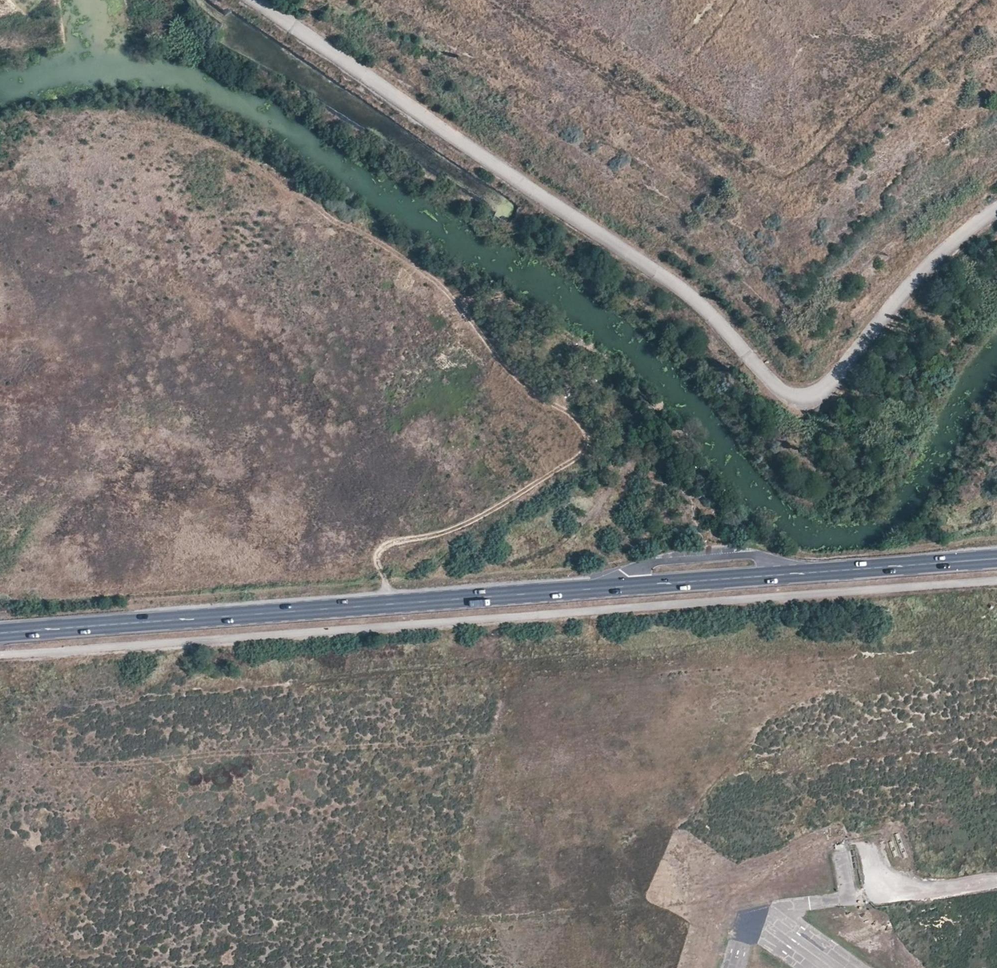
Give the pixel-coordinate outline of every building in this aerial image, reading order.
[(535,330),(548,339),(554,330),(540,321),(535,330)] [(176,435),(186,439),(188,431),(178,428),(176,435)]
